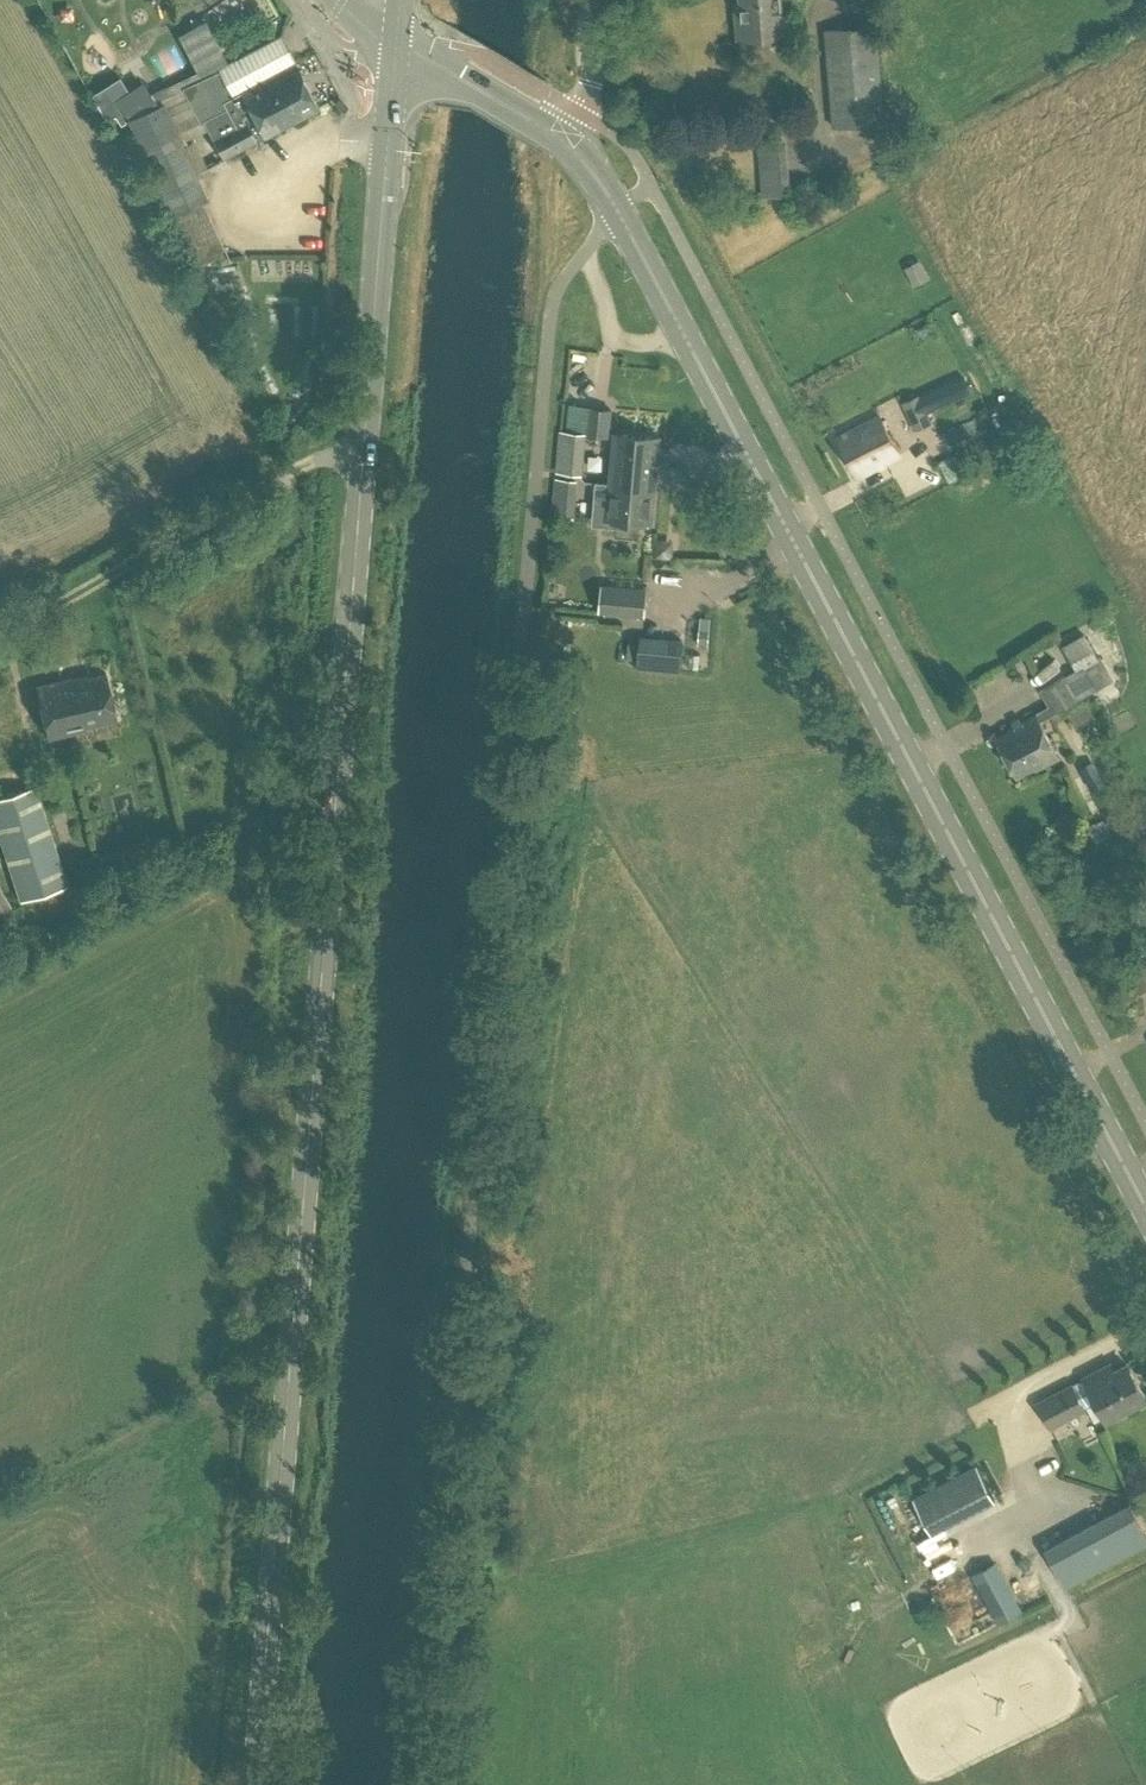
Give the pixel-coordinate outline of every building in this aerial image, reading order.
[(739,37),(782,33),(780,0),(742,0),(743,13),(737,13),(739,37)] [(118,77),(91,94),(105,119),(114,114),(120,123),(129,118),(169,215),(171,214),(187,251),(217,236),(201,201),(206,198),(195,173),(178,136),(205,123),(222,158),(316,108),(277,34),(226,62),(203,18),(176,31),(196,70),(149,91),(142,81),(127,90),(118,77)] [(824,30),(833,128),(885,122),(876,25),(824,30)] [(757,140),(761,197),(790,195),(786,138),(757,140)] [(969,377),(924,399),(933,416),(978,395),(969,377)] [(918,394),(901,402),(914,431),(931,422),(918,394)] [(589,407),(586,434),(608,435),(610,409),(589,407)] [(940,435),(949,452),(989,431),(980,414),(940,435)] [(838,438),(858,477),(900,455),(880,416),(838,438)] [(561,431),(558,473),(581,475),(585,434),(561,431)] [(611,483),(654,488),(656,464),(667,465),(669,449),(657,448),(658,436),(615,433),(611,483)] [(597,482),(594,517),(607,518),(618,519),(617,527),(616,533),(638,535),(639,521),(651,522),(654,488),(611,483),(597,482)] [(722,518),(716,506),(708,510),(714,522),(722,518)] [(601,609),(643,613),(645,589),(603,585),(601,609)] [(996,737),(1017,778),(1035,769),(1036,771),(1060,758),(1040,720),(1057,711),(1112,682),(1098,657),(1084,634),(1063,645),(1076,670),(1043,688),(1051,704),(1036,713),(1008,728),(1009,730),(996,737)] [(638,666),(679,670),(682,639),(641,636),(638,666)] [(34,686),(46,737),(83,729),(82,725),(115,718),(105,674),(79,680),(78,676),(34,686)] [(1081,770),(1091,790),(1104,783),(1093,763),(1081,770)] [(17,900),(65,884),(34,786),(0,797),(0,845),(17,900)] [(1089,827),(1095,844),(1112,838),(1106,820),(1089,827)] [(13,913),(0,890),(0,921),(13,913)] [(1085,1378),(1097,1400),(1106,1418),(1144,1398),(1127,1364),(1103,1376),(1100,1370),(1085,1378)] [(1097,1400),(1085,1378),(1073,1384),(1084,1405),(1097,1400)] [(1084,1405),(1073,1384),(1072,1383),(1036,1401),(1049,1428),(1086,1408),(1084,1405)] [(977,1469),(914,1502),(931,1535),(994,1503),(977,1469)] [(1064,1586),(1087,1573),(1145,1540),(1145,1533),(1129,1502),(1044,1549),(1064,1586)] [(971,1573),(997,1623),(1022,1609),(996,1561),(971,1573)]
